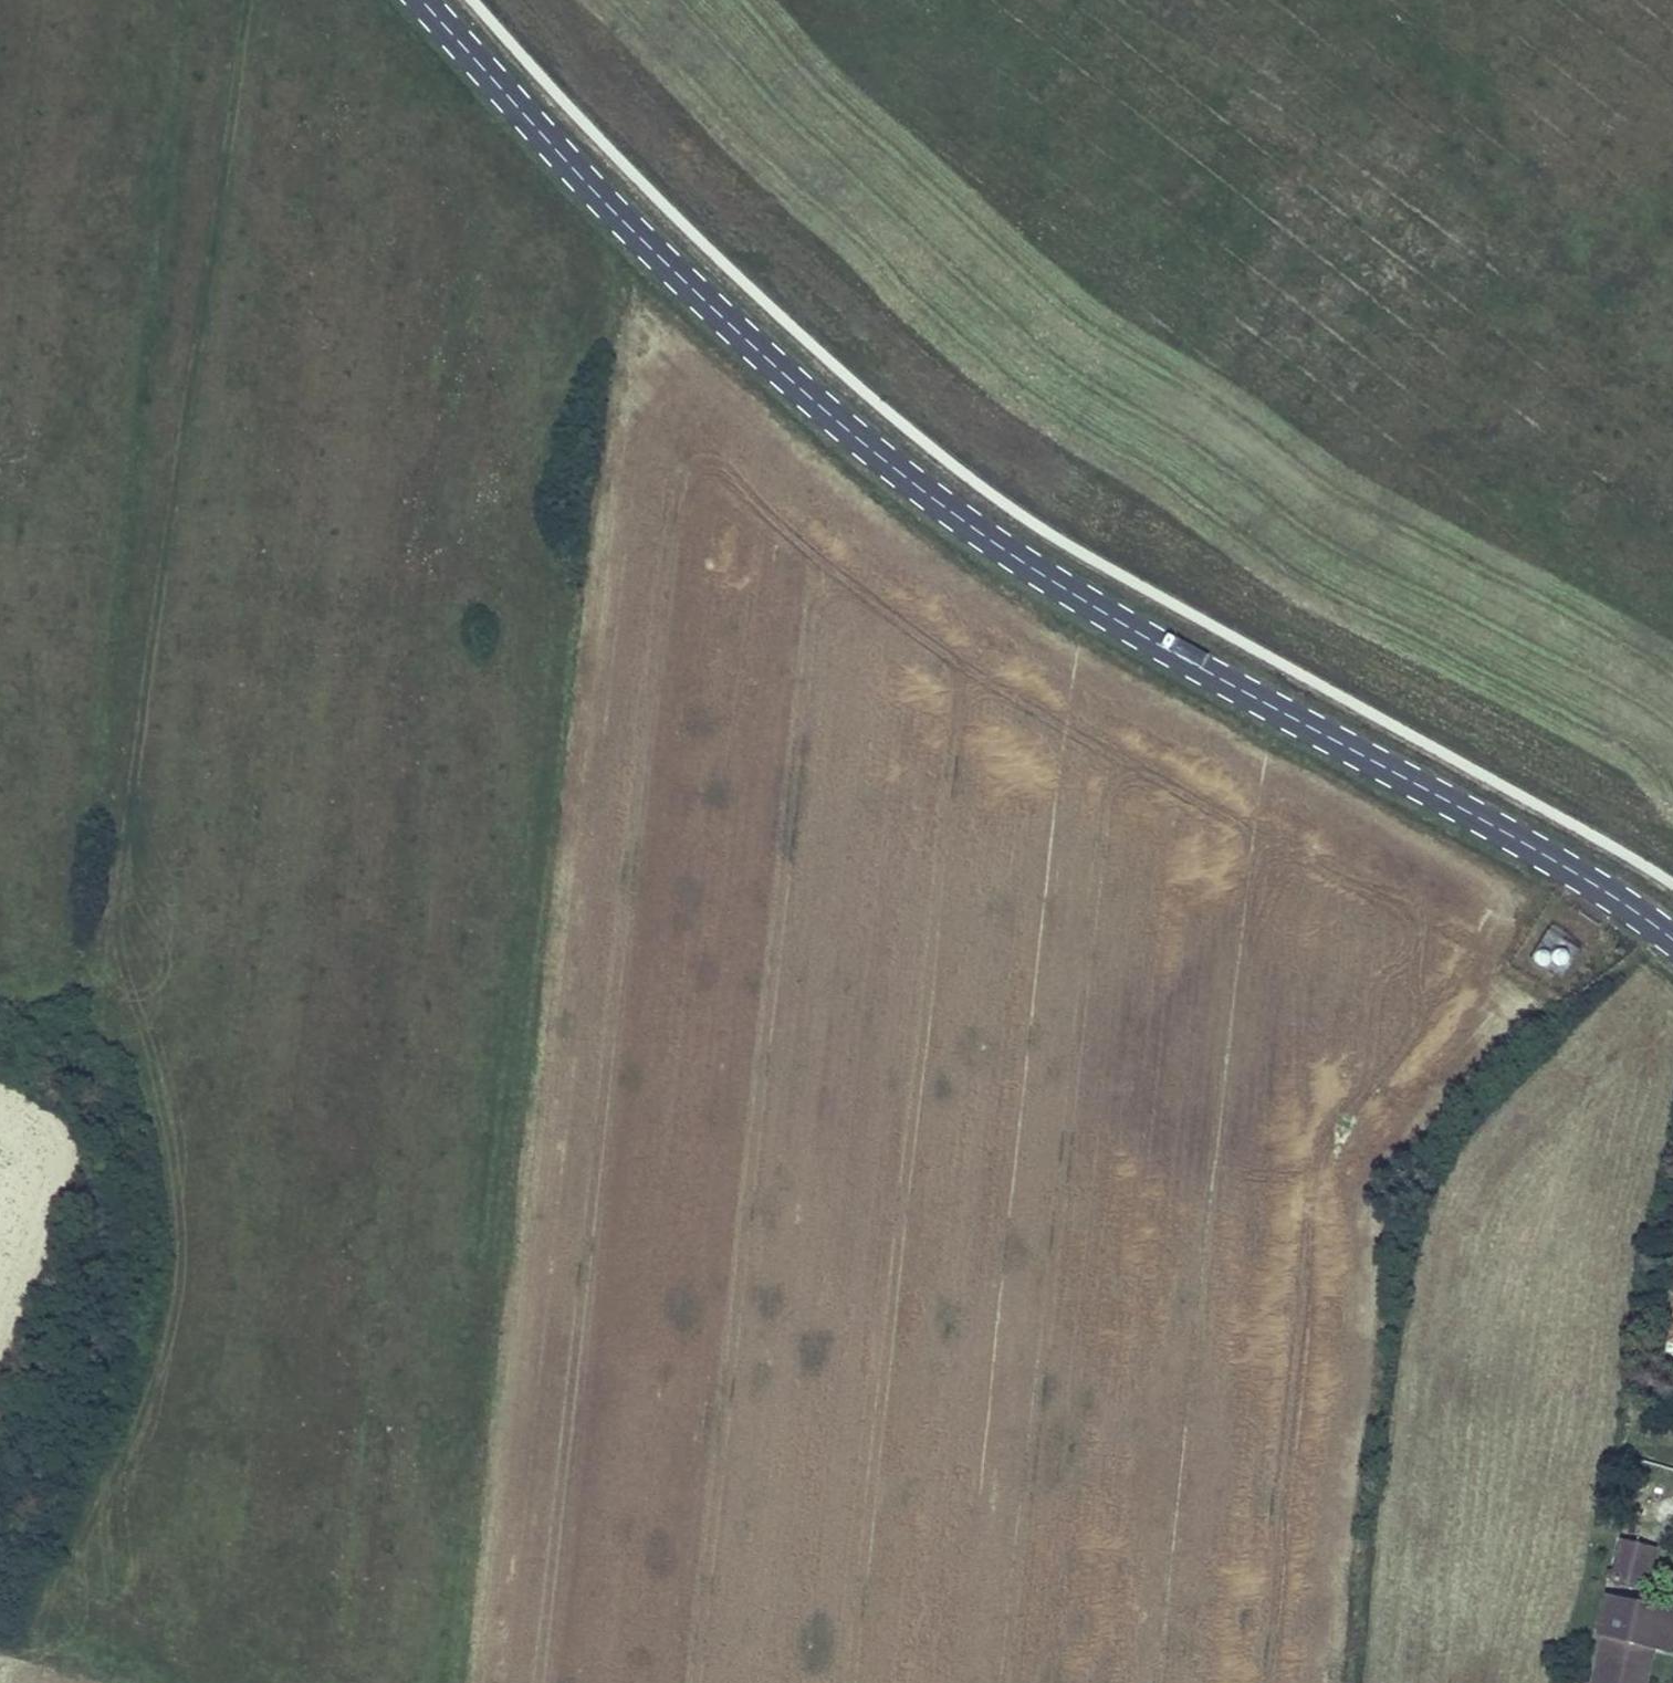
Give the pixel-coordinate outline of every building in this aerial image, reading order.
[(1577,951),(1547,934),(1531,962),(1546,970),(1549,966),(1563,975),(1577,951)] [(1563,975),(1549,966),(1546,970),(1561,979),(1563,975)] [(1656,1550),(1619,1541),(1609,1581),(1646,1590),(1656,1550)] [(1634,1615),(1636,1604),(1606,1597),(1597,1635),(1602,1636),(1592,1678),(1611,1682),(1643,1682),(1651,1648),(1670,1653),(1672,1638),(1672,1625),(1634,1615)] [(1636,1604),(1634,1615),(1672,1625),(1672,1613),(1636,1604)]
